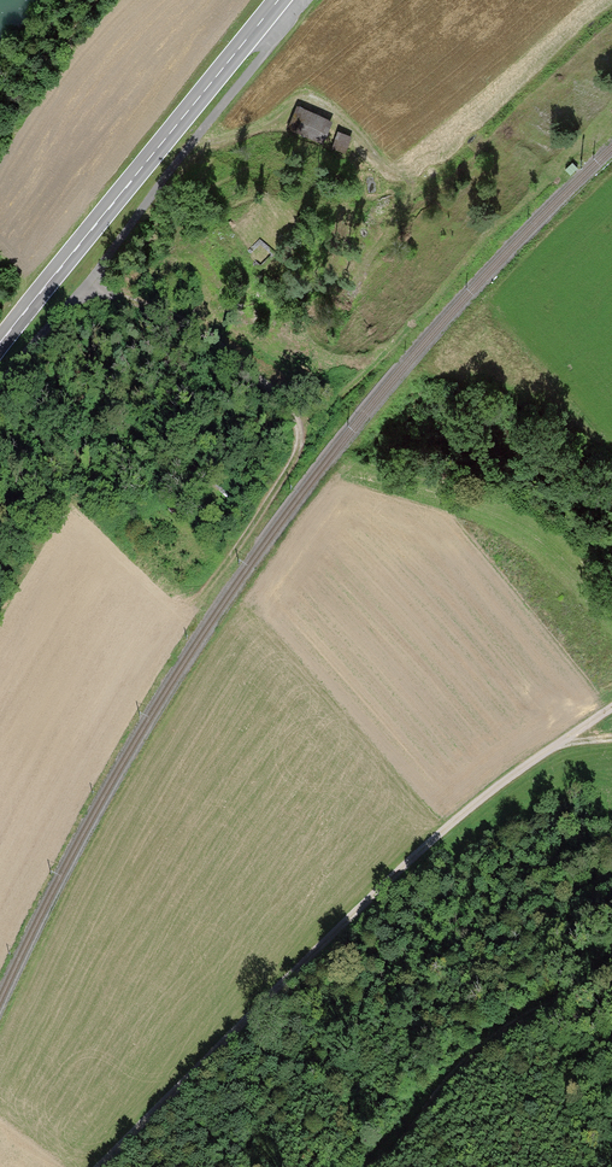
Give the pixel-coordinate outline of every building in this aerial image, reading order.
[(298,103),(289,124),(324,140),(334,119),(298,103)] [(337,131),(332,145),(346,150),(351,136),(337,131)] [(252,264),(267,269),(273,254),(257,248),(252,264)]
